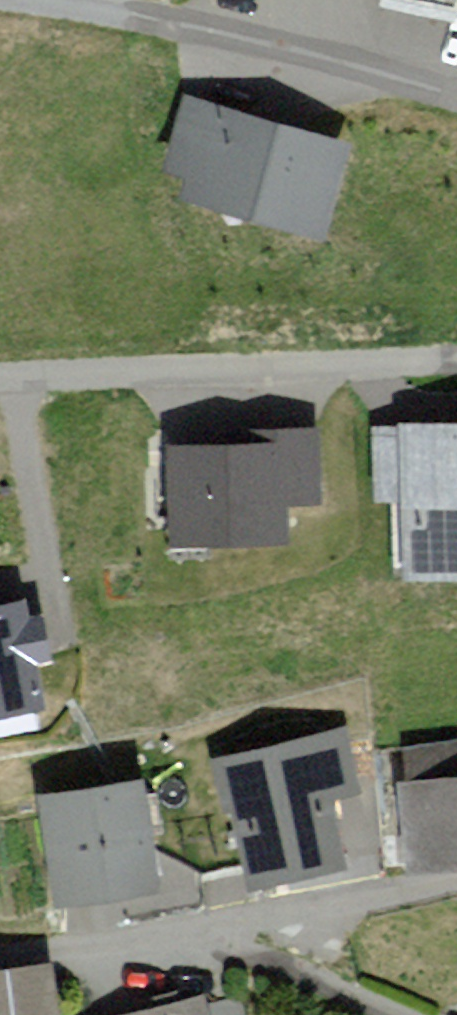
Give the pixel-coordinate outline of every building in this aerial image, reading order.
[(456,11),(456,0),(399,0),(456,11)] [(318,218),(336,152),(187,110),(171,163),(198,171),(195,183),(318,218)] [(372,422),(373,502),(393,501),(395,580),(456,578),(456,421),(372,422)] [(177,451),(179,532),(280,529),(279,495),(317,494),(315,431),(273,433),(274,448),(177,451)] [(56,703),(48,663),(65,660),(57,615),(37,618),(33,597),(0,603),(0,714),(56,703)] [(348,728),(214,762),(228,814),(236,812),(249,862),(201,874),(211,913),(265,899),(261,887),(357,863),(341,800),(365,794),(348,728)] [(413,873),(456,867),(456,741),(410,747),(414,778),(401,779),(413,873)] [(156,775),(48,794),(68,903),(176,884),(156,775)] [(0,972),(0,1014),(67,1014),(61,965),(0,972)] [(144,1014),(215,1014),(212,999),(144,1014)]
